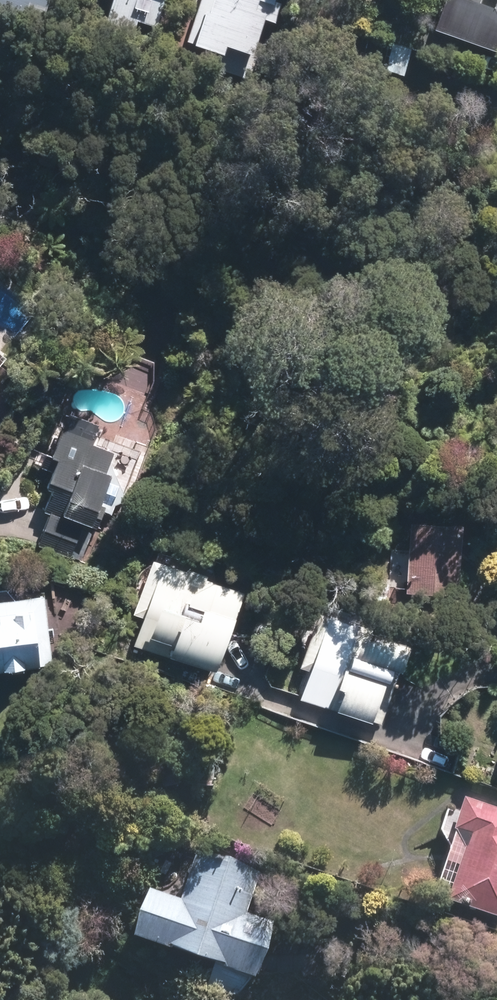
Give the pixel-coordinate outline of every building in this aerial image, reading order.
[(55,0),(4,0),(52,12),(55,0)] [(166,0),(121,0),(117,11),(159,24),(166,0)] [(196,39),(227,49),(229,43),(256,52),(273,0),(209,0),(196,39)] [(457,0),(452,0),(442,28),(496,48),(496,14),(457,0)] [(87,517),(110,457),(66,441),(44,502),(87,517)] [(81,525),(57,516),(45,546),(69,555),(81,525)] [(458,531),(415,527),(409,596),(452,599),(458,531)] [(214,664),(240,591),(160,563),(138,626),(181,641),(177,651),(214,664)] [(0,605),(0,669),(40,665),(33,601),(0,605)] [(395,641),(335,621),(309,695),(369,716),(395,641)] [(470,803),(463,826),(480,831),(458,902),(496,914),(496,811),(470,803)] [(189,906),(157,895),(143,937),(254,973),(268,932),(241,922),(256,876),(204,859),(189,906)]
